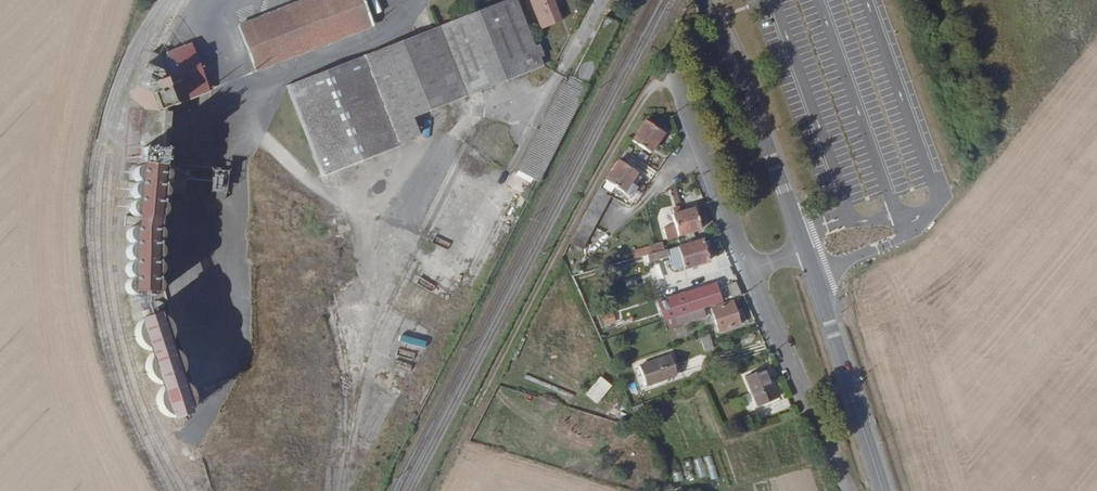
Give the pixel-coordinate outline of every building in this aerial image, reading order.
[(364,0),(306,0),(225,32),(243,78),(243,79),(373,27),(375,26),(364,0)] [(495,0),(441,22),(467,92),(522,70),(495,0)] [(514,0),(496,0),(495,0),(522,70),(537,64),(537,62),(534,55),(537,54),(534,45),(531,46),(514,0)] [(535,17),(553,10),(549,0),(529,0),(535,17)] [(556,18),(553,10),(535,17),(539,25),(556,18)] [(557,83),(510,170),(522,177),(604,20),(599,17),(565,80),(563,79),(560,84),(557,83)] [(430,27),(426,18),(411,24),(414,33),(430,27)] [(417,132),(410,115),(467,92),(441,22),(430,27),(414,33),(286,86),(323,174),(408,140),(406,136),(417,132)] [(179,45),(170,48),(171,54),(181,50),(179,45)] [(199,97),(198,95),(181,50),(171,54),(168,55),(166,59),(155,82),(166,110),(190,100),(199,97)] [(166,59),(155,55),(149,53),(141,77),(145,78),(155,82),(166,59)] [(165,150),(168,112),(136,110),(134,148),(137,148),(161,149),(165,150)] [(660,141),(639,129),(633,139),(653,152),(660,141)] [(647,163),(653,152),(633,139),(627,150),(647,163)] [(161,149),(137,148),(136,162),(139,162),(142,164),(144,167),(144,170),(145,169),(146,166),(149,164),(152,163),(156,163),(158,165),(160,168),(161,149)] [(215,150),(203,149),(202,167),(214,167),(215,150)] [(630,159),(624,155),(621,159),(627,163),(630,159)] [(616,166),(622,170),(627,163),(621,159),(616,166)] [(160,175),(161,171),(160,168),(158,165),(156,163),(152,163),(149,164),(146,166),(145,169),(144,170),(144,167),(142,164),(139,162),(136,162),(132,162),(130,164),(128,167),(128,171),(129,174),(132,176),(135,178),(135,180),(131,181),(129,183),(127,186),(127,189),(128,192),(131,195),(134,197),(134,198),(130,199),(128,201),(126,204),(126,208),(127,211),(130,213),(133,214),(136,214),(139,213),(141,210),(142,208),(143,210),(145,212),(148,214),(152,214),(155,213),(157,211),(159,207),(158,204),(157,201),(154,199),(151,198),(151,197),(155,197),(157,195),(159,192),(160,188),(159,185),(157,182),(154,181),(152,181),(152,179),(155,178),(158,177),(160,175)] [(633,182),(614,170),(608,180),(627,191),(633,182)] [(626,206),(633,195),(627,191),(608,180),(602,190),(626,206)] [(633,195),(639,185),(633,182),(627,191),(633,195)] [(609,199),(599,194),(594,202),(605,207),(607,203),(609,199)] [(603,211),(605,207),(594,202),(591,208),(601,214),(603,211)] [(582,249),(601,214),(591,208),(572,244),(582,249)] [(702,230),(694,208),(682,212),(689,234),(702,230)] [(685,235),(689,234),(682,212),(672,216),(679,237),(685,235)] [(150,282),(147,279),(149,278),(151,276),(152,273),(152,270),(150,268),(148,266),(150,265),(152,263),(153,260),(152,257),(151,255),(148,253),(151,251),(152,249),(153,246),(153,244),(151,241),(150,240),(148,239),(150,239),(152,238),(154,236),(155,233),(154,230),(153,228),(151,226),(149,225),(148,225),(146,225),(144,226),(142,228),(141,231),(140,229),(139,226),(136,225),(133,224),(130,225),(128,227),(127,229),(126,232),(127,235),(129,237),(132,238),(130,239),(127,240),(126,243),(126,246),(127,249),(129,251),(131,252),(129,253),(127,254),(125,257),(125,260),(126,263),(128,265),(129,265),(128,266),(126,267),(124,270),(124,273),(125,276),(127,278),(130,279),(128,279),(126,281),(124,284),(124,287),(125,289),(127,292),(130,293),(133,293),(135,291),(137,289),(138,287),(139,290),(141,292),(144,293),(147,293),(149,292),(151,290),(152,287),(152,284),(150,282)] [(688,269),(712,262),(705,241),(692,245),(681,249),(688,269)] [(633,258),(651,253),(649,245),(631,250),(633,258)] [(668,252),(666,246),(659,248),(660,254),(668,252)] [(681,272),(688,269),(681,249),(671,252),(673,258),(677,270),(681,272)] [(671,252),(670,252),(668,252),(660,254),(656,256),(658,262),(673,258),(671,252)] [(627,290),(637,287),(635,277),(624,279),(627,290)] [(691,316),(724,305),(716,286),(684,296),(691,316)] [(729,303),(736,301),(731,287),(724,289),(729,303)] [(665,325),(691,316),(684,296),(658,305),(665,325)] [(719,335),(740,328),(736,318),(731,307),(710,314),(719,335)] [(604,326),(616,323),(613,312),(601,315),(604,326)] [(146,350),(152,352),(156,351),(153,353),(149,359),(147,365),(148,372),(152,378),(157,382),(164,384),(167,383),(163,386),(158,391),(157,398),(158,405),(161,411),(166,415),(173,417),(180,416),(186,412),(190,407),(192,400),(191,393),(187,388),(182,383),(175,382),(172,382),(176,380),(180,374),(182,368),(181,361),(178,355),(172,351),(166,349),(161,350),(165,348),(169,342),(171,336),(170,329),(166,323),(161,319),(154,317),(148,318),(142,321),(137,327),(136,333),(137,340),(140,346),(146,350)] [(713,352),(712,349),(708,340),(700,343),(706,355),(713,352)] [(682,369),(703,362),(701,356),(680,362),(682,369)] [(641,391),(673,380),(666,362),(635,373),(641,391)] [(757,410),(773,403),(766,388),(761,375),(745,381),(757,410)] [(584,395),(596,404),(611,386),(599,376),(584,395)] [(745,402),(748,412),(755,409),(752,400),(745,402)] [(699,478),(706,476),(701,458),(694,460),(699,478)] [(679,463),(670,465),(674,481),(683,479),(679,463)]
